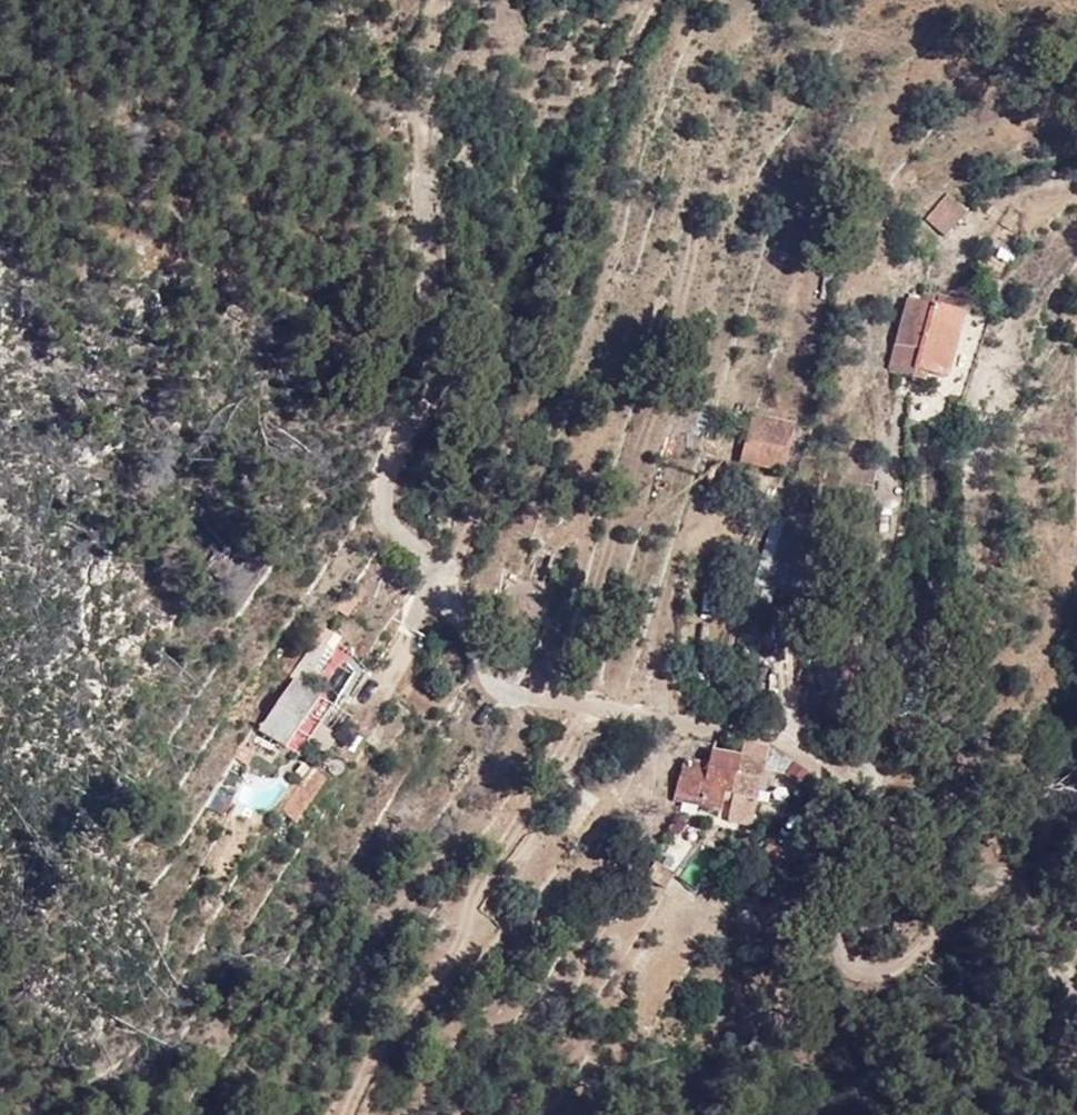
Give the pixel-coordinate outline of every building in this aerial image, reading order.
[(944,210),(924,196),(905,217),(927,233),(944,210)] [(911,375),(938,378),(951,307),(932,306),(930,312),(895,305),(884,376),(909,381),(911,375)] [(782,469),(790,420),(747,413),(739,461),(782,469)] [(295,680),(261,730),(283,745),(317,695),(295,680)] [(725,820),(750,824),(762,738),(734,736),(732,755),(728,790),(725,820)] [(721,790),(728,790),(732,755),(702,752),(701,761),(675,759),(670,799),(701,803),(700,805),(718,806),(721,790)] [(297,822),(326,780),(309,768),(280,811),(297,822)]
